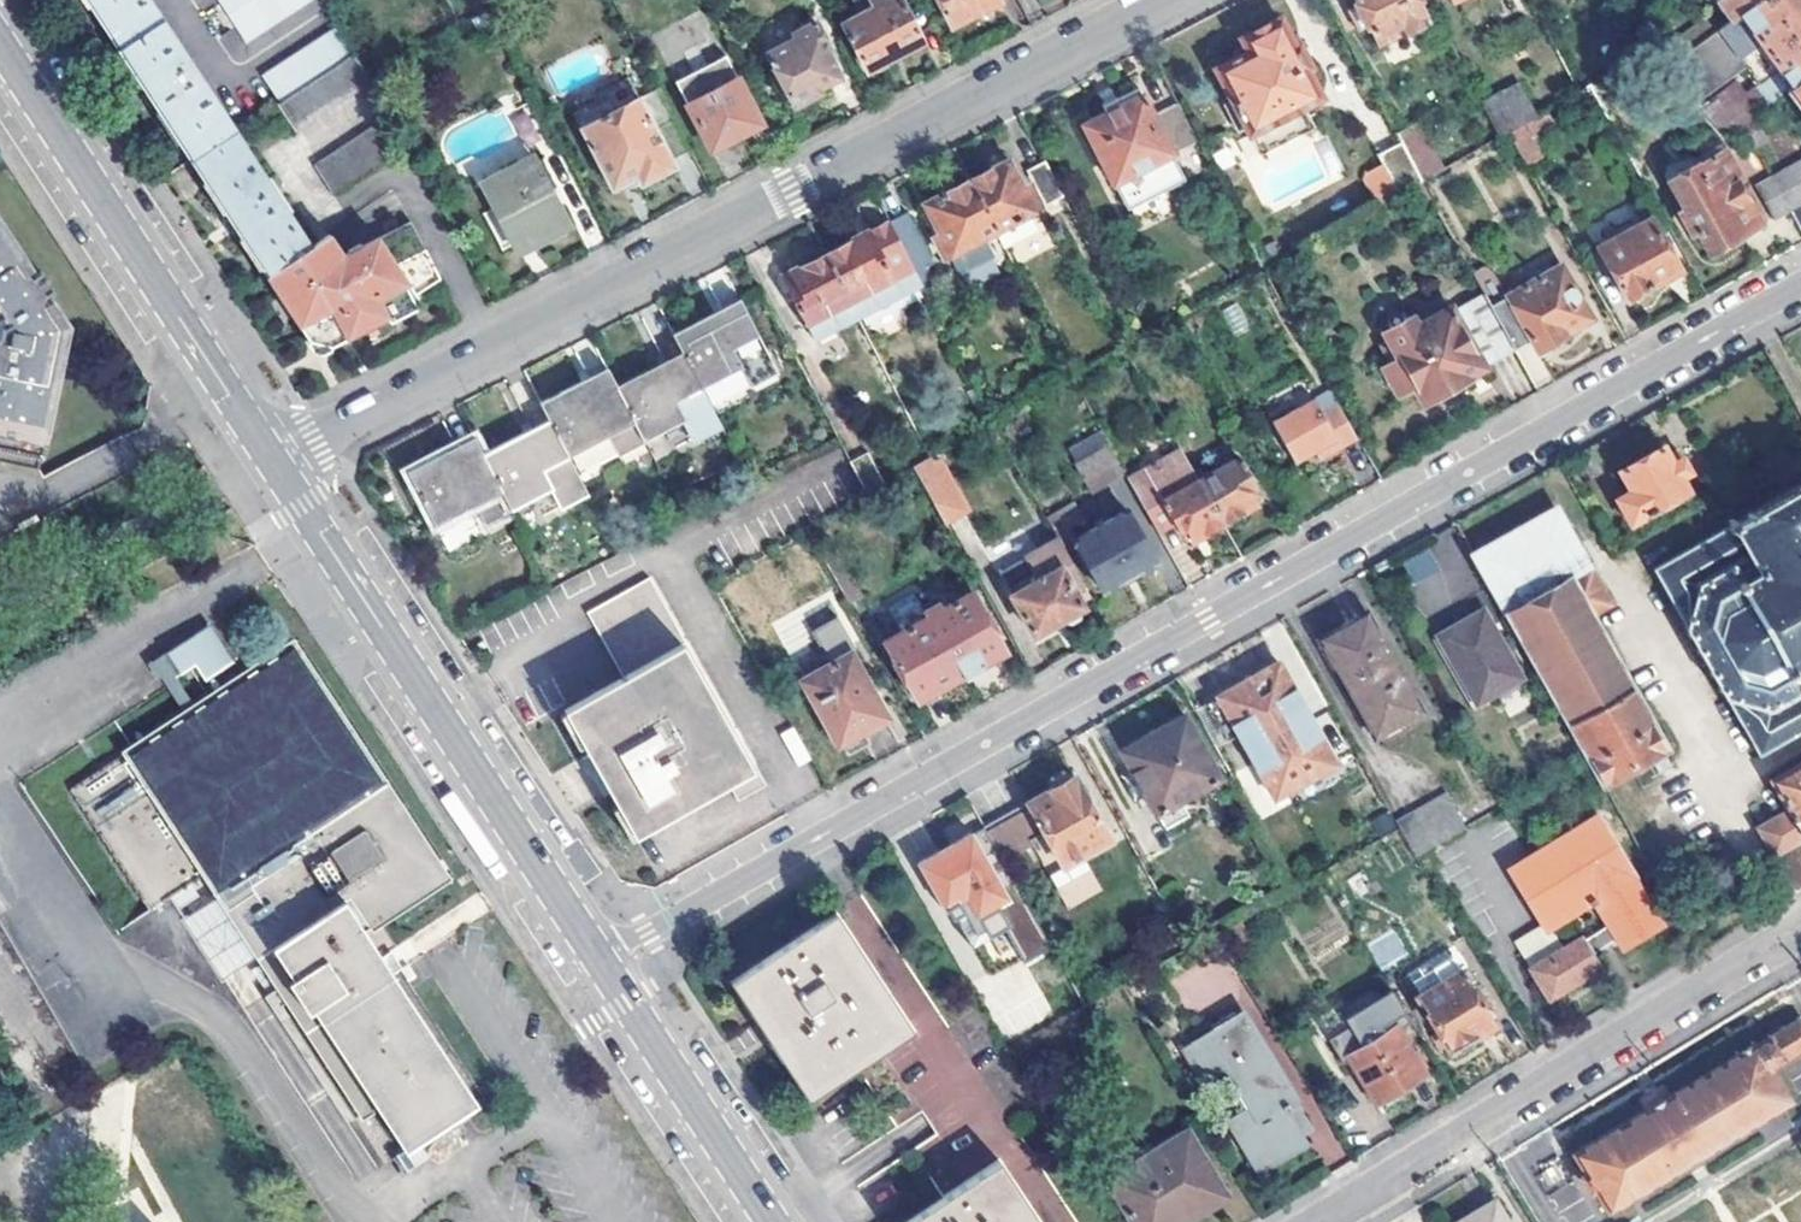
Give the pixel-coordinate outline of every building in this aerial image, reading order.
[(119,50),(162,21),(148,0),(87,0),(119,50)] [(247,41),(311,0),(219,0),(247,41)] [(863,66),(867,65),(871,68),(887,60),(888,55),(919,36),(900,0),(852,0),(854,5),(845,12),(844,19),(840,20),(863,66)] [(953,27),(1001,1),(1000,0),(939,0),(953,27)] [(1381,43),(1401,32),(1403,35),(1406,34),(1408,36),(1428,26),(1427,23),(1429,22),(1417,0),(1359,0),(1381,43)] [(1619,9),(1631,0),(1615,0),(1619,9)] [(1747,93),(1726,109),(1715,96),(1736,79),(1706,38),(1659,72),(1719,138),(1739,124),(1751,116),(1787,91),(1800,81),(1800,0),(1756,0),(1738,14),(1777,70),(1747,93)] [(1714,0),(1729,21),(1738,14),(1756,0),(1714,0)] [(1719,27),(1708,13),(1645,58),(1659,72),(1706,38),(1719,27)] [(1217,69),(1233,103),(1226,106),(1238,131),(1245,127),(1250,135),(1270,126),(1272,131),(1283,137),(1304,126),(1305,116),(1303,109),(1320,99),(1307,70),(1310,68),(1299,45),(1294,47),(1280,20),(1243,39),(1248,52),(1217,69)] [(119,50),(192,161),(235,132),(162,21),(119,50)] [(787,92),(794,105),(797,102),(801,106),(820,96),(818,93),(820,91),(819,86),(839,76),(824,47),(827,44),(815,22),(793,32),(796,38),(768,53),(772,59),(766,63),(766,77),(773,88),(782,94),(787,92)] [(355,53),(338,26),(262,76),(280,102),(355,53)] [(277,104),(296,131),(372,81),(355,53),(280,102),(277,104)] [(675,81),(710,150),(760,124),(725,55),(675,81)] [(1747,93),(1736,79),(1715,96),(1726,109),(1747,93)] [(1787,91),(1800,111),(1800,81),(1787,91)] [(1537,115),(1519,82),(1482,102),(1500,136),(1509,132),(1537,115)] [(582,128),(611,187),(646,169),(651,178),(674,164),(672,160),(691,150),(658,87),(582,128)] [(1086,130),(1117,189),(1200,146),(1180,108),(1156,120),(1141,92),(1105,112),(1107,117),(1086,130)] [(1509,132),(1530,170),(1547,160),(1534,136),(1555,123),(1547,109),(1537,115),(1509,132)] [(315,165),(333,193),(409,142),(392,115),(315,165)] [(1739,124),(1754,148),(1766,142),(1751,116),(1739,124)] [(270,177),(266,179),(235,132),(192,161),(266,276),(311,245),(288,212),(291,209),(270,177)] [(1441,169),(1424,141),(1405,151),(1420,180),(1441,169)] [(1366,179),(1378,205),(1420,180),(1405,151),(1401,143),(1378,155),(1383,165),(1369,171),(1366,179)] [(1678,212),(1689,234),(1694,231),(1709,257),(1760,227),(1739,186),(1743,182),(1724,151),(1699,166),(1696,163),(1668,180),(1683,209),(1678,212)] [(482,185),(517,250),(570,223),(533,156),(482,185)] [(996,230),(1005,249),(1039,231),(1032,215),(1042,207),(1030,185),(1025,188),(1010,159),(970,180),(996,230)] [(1774,219),(1800,203),(1800,162),(1755,187),(1774,219)] [(1036,182),(1055,220),(1069,212),(1052,174),(1036,182)] [(934,238),(944,259),(951,255),(958,272),(992,254),(984,238),(996,230),(970,180),(924,205),(939,234),(934,238)] [(907,213),(890,221),(922,285),(922,287),(940,277),(907,213)] [(340,248),(330,232),(311,245),(266,276),(307,339),(321,340),(338,343),(417,297),(413,290),(396,263),(425,244),(409,216),(365,242),(362,239),(345,248),(348,252),(340,256),(337,250),(340,248)] [(1649,218),(1597,249),(1625,301),(1630,299),(1634,302),(1652,291),(1651,287),(1679,271),(1649,218)] [(890,221),(824,256),(856,319),(922,285),(890,221)] [(39,481),(67,326),(52,303),(44,308),(41,303),(53,296),(41,277),(29,284),(25,280),(34,274),(0,222),(0,474),(39,481)] [(441,273),(425,244),(396,263),(413,290),(441,273)] [(782,278),(813,341),(856,319),(824,256),(782,278)] [(1589,318),(1560,266),(1507,296),(1504,290),(1487,300),(1508,338),(1525,329),(1532,342),(1538,351),(1544,349),(1548,351),(1561,343),(1564,338),(1563,334),(1589,318)] [(1472,274),(1483,293),(1487,300),(1504,290),(1501,285),(1497,280),(1492,275),(1486,270),(1483,268),(1472,274)] [(1382,368),(1396,395),(1413,386),(1423,403),(1515,351),(1508,338),(1487,300),(1483,293),(1451,312),(1449,308),(1415,325),(1409,317),(1383,332),(1388,340),(1380,346),(1391,362),(1382,368)] [(683,354),(701,389),(741,368),(752,387),(781,372),(743,298),(674,335),(683,354)] [(1532,342),(1525,329),(1508,338),(1515,351),(1532,342)] [(321,340),(307,339),(314,350),(324,351),(338,343),(321,340)] [(617,388),(643,441),(681,421),(692,442),(720,428),(701,389),(683,354),(617,388)] [(551,422),(568,456),(605,438),(618,458),(644,444),(643,441),(617,388),(607,368),(540,402),(551,422)] [(1271,420),(1296,463),(1317,451),(1320,458),(1357,438),(1337,401),(1322,408),(1314,396),(1271,420)] [(551,488),(562,510),(588,496),(568,456),(551,422),(485,457),(511,509),(551,488)] [(1065,448),(1088,489),(1122,470),(1099,428),(1065,448)] [(475,437),(406,472),(434,526),(474,506),(487,527),(513,512),(511,509),(485,457),(475,437)] [(1126,477),(1156,528),(1170,520),(1181,536),(1187,533),(1192,540),(1205,532),(1209,534),(1218,529),(1219,526),(1221,523),(1197,480),(1178,447),(1126,477)] [(1616,500),(1630,525),(1688,494),(1663,448),(1619,473),(1630,492),(1616,500)] [(849,461),(865,493),(888,480),(871,450),(849,461)] [(911,467),(942,522),(962,511),(932,456),(911,467)] [(1258,492),(1238,457),(1197,480),(1221,523),(1224,522),(1228,524),(1240,517),(1240,513),(1255,505),(1252,497),(1258,492)] [(1760,755),(1800,732),(1800,485),(1737,522),(1734,517),(1726,522),(1729,527),(1654,569),(1760,755)] [(522,530),(562,510),(551,488),(511,509),(513,512),(522,530)] [(1069,501),(1043,515),(1056,538),(1061,547),(1072,539),(1067,529),(1080,521),(1069,501)] [(1556,508),(1472,555),(1588,759),(1604,786),(1667,748),(1615,653),(1632,644),(1556,508)] [(1072,539),(1102,590),(1119,580),(1121,584),(1137,575),(1136,571),(1152,561),(1123,509),(1072,539)] [(996,572),(1032,635),(1080,609),(1072,593),(1084,587),(1061,547),(1056,538),(996,572)] [(1410,581),(1437,570),(1429,549),(1402,560),(1410,581)] [(831,570),(848,601),(859,594),(843,564),(831,570)] [(582,731),(575,735),(587,755),(591,763),(607,790),(634,837),(726,786),(736,800),(764,783),(648,576),(585,611),(621,678),(568,708),(582,731)] [(884,641),(916,699),(1003,650),(970,593),(941,610),(936,603),(923,610),(911,590),(885,604),(889,611),(882,615),(894,635),(884,641)] [(1439,638),(1478,705),(1521,680),(1483,612),(1439,638)] [(1317,640),(1375,739),(1421,712),(1365,614),(1317,640)] [(825,655),(850,642),(836,617),(812,631),(825,655)] [(146,672),(156,687),(159,685),(167,680),(171,686),(192,672),(202,688),(230,670),(205,633),(146,672)] [(405,1174),(416,1167),(418,1169),(423,1172),(430,1172),(435,1169),(438,1163),(453,1151),(437,1127),(471,1103),(363,939),(447,883),(295,650),(191,717),(183,722),(57,803),(137,927),(197,890),(354,1124),(365,1116),(405,1174)] [(802,680),(837,744),(841,742),(848,753),(865,743),(859,731),(883,718),(848,654),(802,680)] [(1277,663),(1216,696),(1272,798),(1333,765),(1277,663)] [(167,680),(159,685),(183,722),(191,717),(171,686),(167,680)] [(561,712),(575,735),(582,731),(568,708),(561,712)] [(1184,714),(1119,751),(1161,825),(1179,816),(1175,804),(1219,778),(1184,714)] [(793,726),(780,733),(797,766),(810,759),(793,726)] [(598,796),(607,790),(591,763),(587,755),(578,761),(598,796)] [(1796,892),(1800,889),(1800,766),(1775,780),(1792,810),(1762,828),(1796,892)] [(983,828),(1002,863),(1046,837),(1061,866),(1107,840),(1073,778),(1062,771),(1049,779),(1052,789),(983,828)] [(1394,824),(1415,857),(1463,828),(1444,797),(1394,824)] [(1660,925),(1629,877),(1633,874),(1597,817),(1508,871),(1543,928),(1517,945),(1550,999),(1602,968),(1593,954),(1615,940),(1622,949),(1660,925)] [(920,862),(956,927),(1004,897),(971,835),(920,862)] [(916,1035),(886,989),(874,997),(850,962),(862,953),(836,913),(730,984),(757,1025),(769,1017),(774,1025),(793,1052),(781,1061),(810,1105),(916,1035)] [(886,989),(862,953),(850,962),(874,997),(886,989)] [(1408,984),(1450,1051),(1454,1049),(1459,1054),(1475,1044),(1472,1039),(1475,1037),(1478,1040),(1495,1030),(1493,1026),(1495,1023),(1454,956),(1408,984)] [(1401,1089),(1424,1075),(1397,1029),(1409,1022),(1390,991),(1342,1019),(1347,1027),(1326,1040),(1340,1064),(1346,1060),(1373,1106),(1401,1089)] [(1316,1023),(1326,1040),(1347,1027),(1342,1019),(1338,1011),(1316,1023)] [(757,1025),(781,1061),(793,1052),(774,1025),(769,1017),(757,1025)] [(1224,1123),(1256,1177),(1307,1146),(1302,1137),(1311,1132),(1242,1018),(1196,1044),(1213,1073),(1223,1065),(1248,1108),(1224,1123)] [(1574,1154),(1609,1210),(1800,1093),(1800,1021),(1797,1020),(1671,1096),(1665,1087),(1641,1101),(1647,1111),(1574,1154)] [(1134,1221),(1195,1221),(1226,1202),(1186,1134),(1108,1182),(1134,1221)] [(1015,1210),(1028,1204),(1000,1162),(910,1221),(1023,1221),(1015,1210)] [(1456,1221),(1505,1221),(1491,1200),(1456,1221)] [(1028,1204),(1015,1210),(1023,1221),(1040,1221),(1028,1204)]
